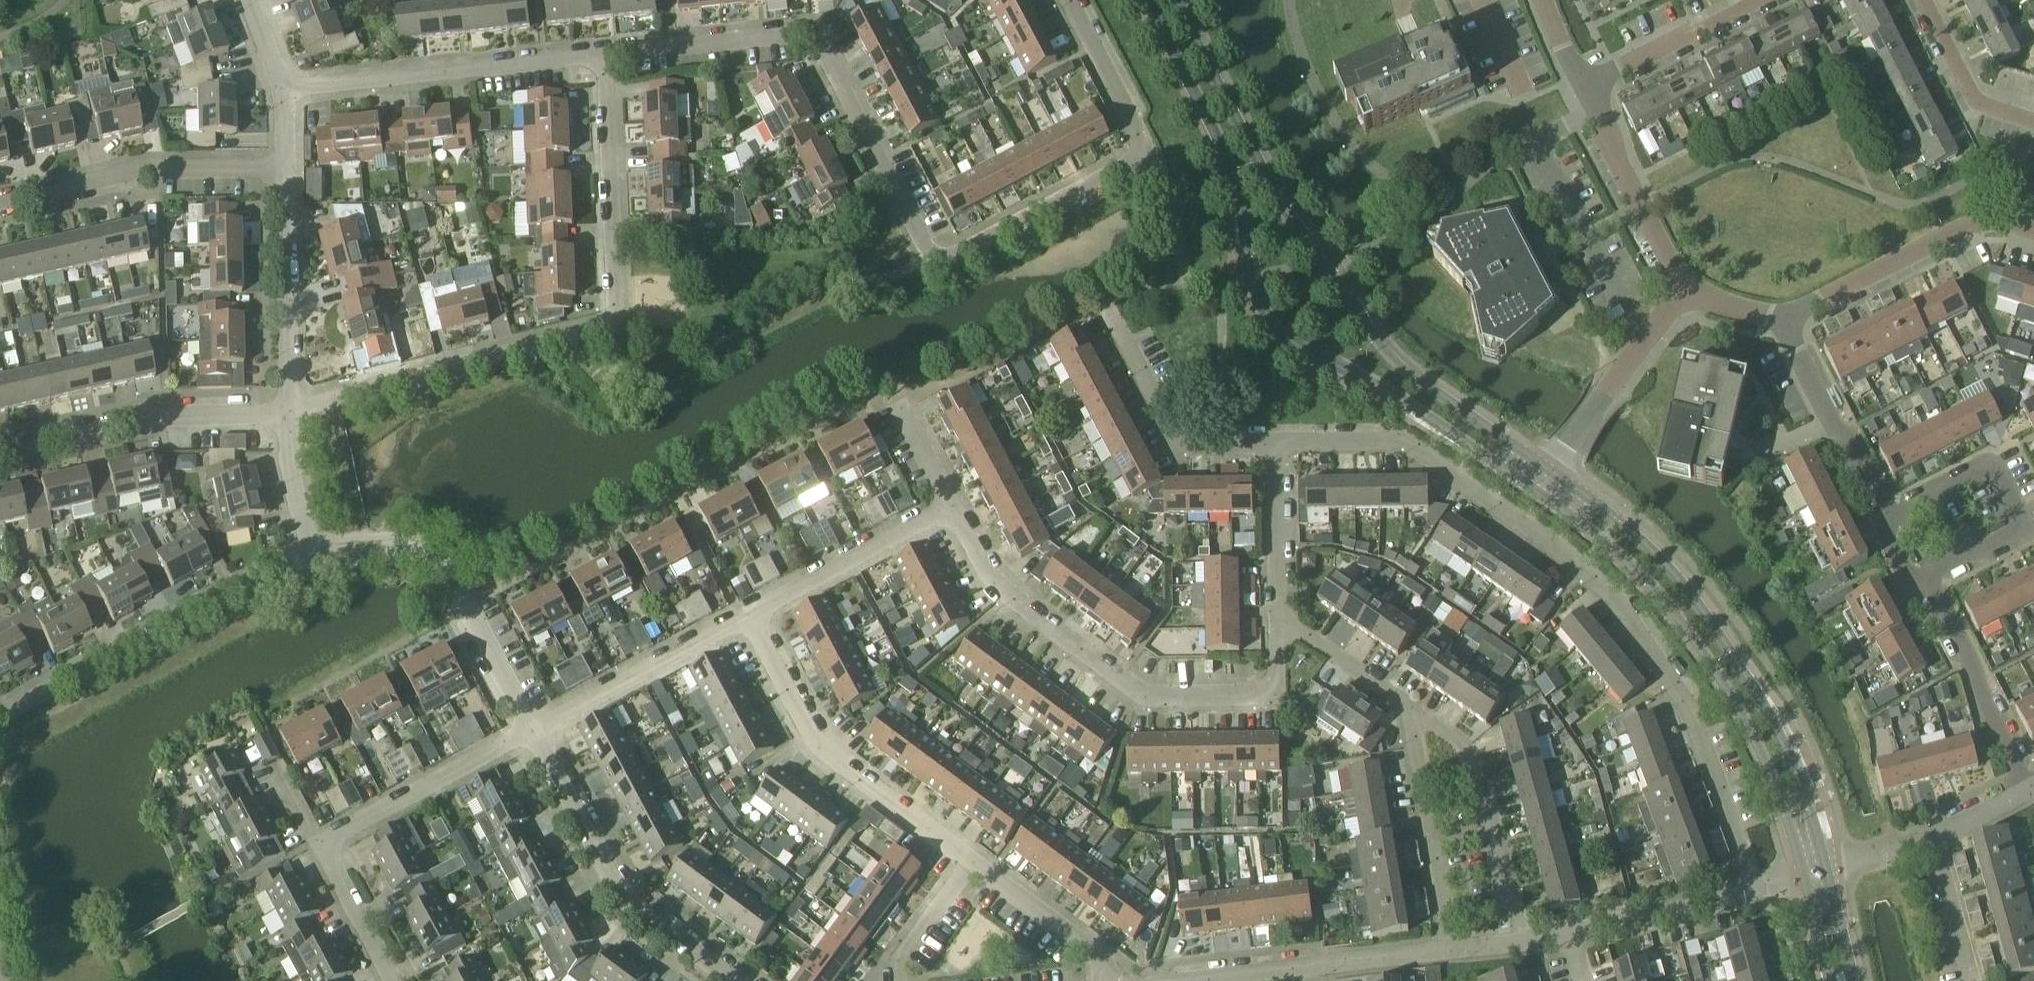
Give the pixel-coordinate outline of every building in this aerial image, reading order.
[(162,16),(188,6),(186,0),(168,0),(169,0),(148,8),(153,20),(162,16)] [(303,32),(337,18),(330,0),(313,0),(314,3),(295,11),(303,32)] [(506,0),(493,0),(484,1),(488,34),(509,31),(506,0)] [(509,31),(531,29),(528,0),(506,0),(509,31)] [(569,0),(546,0),(549,27),(571,24),(569,0)] [(590,0),(569,0),(571,24),(593,22),(590,0)] [(612,0),(590,0),(593,22),(614,20),(612,0)] [(634,0),(612,0),(614,20),(636,17),(634,0)] [(636,17),(658,15),(657,0),(634,0),(636,17)] [(701,0),(679,0),(680,12),(702,10),(701,0)] [(702,10),(724,8),(723,0),(701,0),(702,10)] [(931,4),(938,9),(944,0),(934,0),(931,4)] [(938,9),(946,14),(953,3),(948,0),(944,0),(938,9)] [(998,18),(1027,3),(1025,0),(988,0),(998,18)] [(1606,12),(1630,0),(1600,0),(1606,12)] [(1881,5),(1879,0),(1844,0),(1853,19),(1881,5)] [(1998,10),(1993,0),(1964,0),(1963,0),(1974,22),(1998,10)] [(488,34),(484,1),(462,3),(466,36),(488,34)] [(916,13),(921,5),(913,1),(909,8),(916,13)] [(466,36),(462,3),(441,6),(445,38),(466,36)] [(1027,3),(998,18),(1008,37),(1037,22),(1027,3)] [(862,41),(891,26),(880,5),(851,21),(862,41)] [(916,13),(924,17),(928,10),(921,5),(916,13)] [(1864,40),(1892,26),(1881,5),(1853,19),(1864,40)] [(185,44),(220,31),(212,10),(192,18),(188,6),(162,16),(166,28),(178,24),(185,44)] [(445,38),(441,6),(420,8),(423,41),(445,38)] [(423,41),(420,8),(397,11),(401,43),(423,41)] [(1985,43),(2009,31),(1998,10),(1974,22),(1985,43)] [(1808,11),(1787,22),(1800,48),(1821,37),(1808,11)] [(337,18),(303,32),(311,53),(330,45),(335,57),(361,47),(356,35),(345,39),(337,18)] [(1037,22),(1008,37),(1018,56),(1047,41),(1037,22)] [(1800,48),(1787,22),(1766,32),(1780,59),(1800,48)] [(872,60),(901,45),(891,26),(862,41),(872,60)] [(1892,26),(1864,40),(1865,41),(1869,39),(1879,59),(1903,47),(1892,26)] [(964,36),(960,28),(953,32),(957,40),(964,36)] [(181,80),(211,74),(208,60),(228,52),(220,31),(185,44),(193,65),(180,70),(181,80)] [(1985,43),(1996,66),(1997,65),(2020,54),(2009,31),(1985,43)] [(957,40),(953,32),(951,33),(945,36),(949,44),(957,40)] [(1780,59),(1766,32),(1746,42),(1759,69),(1780,59)] [(964,36),(957,40),(961,48),(969,43),(964,36)] [(957,40),(949,44),(953,52),(961,48),(957,40)] [(1047,41),(1018,56),(1028,77),(1057,61),(1047,41)] [(1759,69),(1746,42),(1726,53),(1739,79),(1759,69)] [(1349,87),(1378,154),(1480,110),(1451,43),(1349,87)] [(882,79),(911,64),(901,45),(872,60),(882,79)] [(1890,81),(1914,69),(1903,47),(1879,59),(1890,81)] [(1739,79),(1726,53),(1705,63),(1718,90),(1739,79)] [(34,69),(31,58),(20,61),(23,71),(23,72),(34,69)] [(1051,74),(1055,81),(1076,71),(1072,63),(1051,74)] [(1718,90),(1705,63),(1684,74),(1698,100),(1718,90)] [(892,98),(921,83),(911,64),(882,79),(892,98)] [(757,67),(762,80),(775,73),(772,65),(757,67)] [(987,72),(984,65),(976,69),(979,76),(987,72)] [(1838,66),(1827,71),(1831,79),(1842,74),(1838,66)] [(1901,102),(1925,90),(1914,69),(1890,81),(1901,102)] [(966,84),(974,79),(970,72),(962,76),(966,84)] [(987,72),(979,76),(984,84),(992,80),(987,72)] [(777,114),(804,99),(793,78),(782,84),(776,73),(775,73),(762,80),(753,85),(759,97),(766,94),(777,114)] [(199,112),(236,111),(235,89),(214,89),(211,74),(181,80),(183,90),(198,90),(199,112)] [(1051,74),(1044,77),(1048,85),(1055,81),(1051,74)] [(1698,100),(1684,74),(1664,84),(1678,111),(1698,100)] [(966,84),(970,91),(978,87),(974,79),(966,84)] [(155,103),(183,100),(181,81),(153,84),(155,103)] [(1799,96),(1809,90),(1805,82),(1795,88),(1799,96)] [(647,122),(678,120),(691,120),(690,96),(685,96),(684,83),(652,84),(652,86),(658,85),(658,97),(646,98),(647,122)] [(902,117),(931,102),(921,83),(892,98),(902,117)] [(1678,111),(1664,84),(1644,94),(1657,121),(1678,111)] [(121,135),(122,140),(143,135),(142,130),(139,117),(151,114),(144,85),(133,87),(132,85),(122,88),(125,98),(113,101),(121,135)] [(1010,89),(1015,96),(1022,92),(1018,85),(1010,89)] [(1799,96),(1795,88),(1784,93),(1788,101),(1799,96)] [(121,135),(113,101),(110,89),(77,96),(84,129),(96,127),(99,140),(121,135)] [(1010,89),(1003,93),(1007,101),(1015,96),(1010,89)] [(1908,126),(1936,112),(1925,90),(1901,102),(1912,123),(1907,125),(1908,126)] [(526,131),(570,129),(569,105),(562,106),(561,92),(530,93),(530,106),(525,106),(526,131)] [(1016,96),(1021,107),(1029,103),(1023,92),(1016,96)] [(1657,121),(1644,94),(1623,105),(1636,132),(1657,121)] [(84,129),(77,96),(77,100),(65,103),(67,111),(47,116),(46,116),(54,151),(76,146),(73,132),(84,129)] [(795,145),(811,137),(805,126),(816,121),(804,99),(777,114),(764,120),(775,142),(781,138),(787,149),(795,145)] [(9,161),(6,147),(18,145),(11,114),(7,100),(0,101),(0,163),(9,161)] [(1758,116),(1769,111),(1764,101),(1753,106),(1758,116)] [(902,117),(913,137),(942,122),(939,117),(931,102),(902,117)] [(11,114),(18,145),(29,142),(33,156),(54,151),(46,116),(47,116),(44,106),(11,114)] [(1758,116),(1753,106),(1741,112),(1747,122),(1758,116)] [(1095,108),(1075,118),(1090,147),(1110,137),(1095,108)] [(428,112),(433,156),(432,143),(445,142),(446,152),(474,149),(470,113),(469,113),(470,120),(453,122),(452,110),(428,112)] [(975,114),(979,122),(987,118),(983,110),(975,114)] [(199,112),(199,134),(187,134),(187,147),(215,146),(215,134),(236,134),(236,111),(199,112)] [(428,112),(404,115),(406,127),(394,129),(396,154),(409,153),(409,159),(433,156),(428,112)] [(1919,147),(1947,133),(1936,112),(1908,126),(1919,147)] [(975,114),(967,118),(971,126),(979,122),(975,114)] [(480,133),(492,133),(491,115),(479,115),(480,133)] [(396,154),(394,129),(382,130),(380,118),(356,120),(360,151),(361,163),(376,161),(375,157),(396,154)] [(1090,147),(1075,118),(1056,128),(1071,157),(1090,147)] [(360,151),(356,120),(333,123),(333,129),(317,131),(321,165),(347,163),(346,153),(360,151)] [(691,120),(678,120),(647,122),(648,146),(660,145),(660,157),(687,156),(687,144),(693,144),(691,120)] [(1711,126),(1715,134),(1725,129),(1721,121),(1711,126)] [(1711,126),(1701,131),(1705,139),(1715,134),(1711,126)] [(1071,157),(1056,128),(1037,138),(1052,167),(1071,157)] [(570,129),(526,131),(527,167),(559,166),(559,154),(571,153),(570,129)] [(941,142),(948,138),(944,130),(937,134),(941,142)] [(1919,147),(1930,169),(1958,155),(1947,133),(1919,147)] [(941,142),(937,134),(929,138),(933,146),(941,142)] [(810,177),(838,163),(827,141),(817,147),(811,137),(795,145),(787,149),(793,160),(799,157),(810,177)] [(1052,167),(1037,138),(1017,149),(1033,178),(1052,167)] [(1674,155),(1685,149),(1681,141),(1670,147),(1674,155)] [(1674,155),(1670,147),(1660,152),(1664,160),(1674,155)] [(1033,178),(1017,149),(998,158),(1014,187),(1033,178)] [(687,156),(660,157),(661,169),(649,170),(650,194),(681,192),(695,192),(694,168),(688,168),(687,156)] [(1014,187),(998,158),(979,169),(994,198),(1014,187)] [(839,165),(838,163),(810,177),(810,178),(793,187),(804,208),(815,202),(821,213),(843,201),(838,190),(849,184),(845,176),(849,174),(843,164),(839,165)] [(529,203),(573,201),(572,177),(560,178),(559,166),(527,167),(529,203)] [(994,198),(979,169),(960,179),(975,208),(994,198)] [(1925,169),(1914,174),(1917,182),(1928,176),(1925,169)] [(307,203),(323,203),(323,170),(307,170),(307,203)] [(975,208),(960,179),(940,189),(955,218),(975,208)] [(457,204),(458,187),(440,187),(440,203),(457,204)] [(364,191),(340,192),(340,202),(364,202),(364,191)] [(735,213),(736,227),(753,225),(750,212),(748,212),(743,191),(735,191),(736,213),(735,213)] [(695,192),(681,192),(650,194),(651,218),(663,217),(664,229),(690,228),(690,216),(694,216),(693,193),(695,192)] [(530,239),(563,238),(562,226),(574,225),(573,201),(529,203),(530,239)] [(210,247),(241,246),(240,222),(235,222),(235,203),(189,204),(190,221),(187,224),(187,243),(187,244),(210,243),(210,247)] [(327,256),(332,254),(363,247),(359,234),(369,231),(363,208),(333,208),(339,228),(321,233),(327,256)] [(754,214),(761,227),(772,222),(764,208),(754,214)] [(1486,221),(1442,231),(1443,234),(1440,243),(1438,243),(1438,244),(1439,245),(1436,254),(1434,257),(1464,289),(1466,287),(1473,284),(1481,301),(1475,304),(1472,305),(1481,348),(1485,348),(1494,350),(1494,352),(1495,352),(1495,351),(1505,354),(1507,356),(1540,326),(1538,324),(1555,308),(1554,307),(1548,296),(1552,294),(1539,270),(1541,269),(1539,260),(1533,254),(1532,253),(1531,254),(1519,230),(1515,232),(1509,221),(1510,221),(1509,219),(1486,224),(1486,221)] [(142,222),(120,226),(127,258),(149,253),(142,222)] [(127,258),(120,226),(99,231),(106,263),(127,258)] [(106,263),(99,231),(78,236),(85,268),(106,263)] [(57,241),(64,273),(85,268),(78,236),(57,241)] [(544,251),(545,275),(576,273),(575,249),(563,250),(563,238),(530,239),(536,239),(536,251),(544,251)] [(64,273),(57,241),(36,246),(43,277),(64,273)] [(43,277),(36,246),(15,250),(22,282),(43,277)] [(210,269),(241,269),(241,246),(210,247),(210,269)] [(353,286),(379,280),(395,276),(392,264),(369,269),(363,247),(332,254),(327,256),(333,279),(350,275),(353,286)] [(15,250),(0,254),(0,283),(1,287),(22,282),(15,250)] [(175,255),(166,255),(166,270),(175,270),(175,255)] [(203,306),(230,305),(229,293),(242,293),(241,269),(210,269),(211,293),(203,293),(203,306)] [(2020,306),(2030,277),(2006,270),(1997,298),(2020,306)] [(576,273),(545,275),(537,275),(539,311),(543,311),(554,310),(566,310),(565,298),(577,297),(576,273)] [(351,324),(389,314),(384,292),(398,289),(395,276),(379,280),(353,286),(356,298),(345,301),(351,324)] [(2030,277),(2020,306),(2033,311),(2033,279),(2030,277)] [(468,328),(491,322),(488,311),(501,308),(495,282),(481,285),(480,281),(457,286),(460,298),(468,328)] [(1954,284),(1932,296),(1946,323),(1968,311),(1954,284)] [(135,291),(136,299),(151,296),(150,287),(135,291)] [(1883,294),(1889,305),(1896,301),(1891,290),(1883,294)] [(135,291),(121,294),(123,302),(136,299),(135,291)] [(1875,298),(1881,309),(1889,305),(1883,294),(1875,298)] [(1932,296),(1912,306),(1923,328),(1925,333),(1946,323),(1932,296)] [(93,300),(94,308),(98,308),(109,305),(107,297),(93,300)] [(166,306),(167,306),(176,306),(176,297),(167,297),(166,297),(166,306)] [(468,328),(460,298),(437,304),(435,297),(423,300),(425,309),(437,306),(444,334),(468,328)] [(1875,298),(1866,302),(1872,314),(1881,309),(1875,298)] [(93,300),(79,303),(81,311),(94,308),(93,300)] [(71,305),(58,308),(60,316),(73,313),(71,305)] [(200,342),(243,341),(242,317),(230,317),(230,305),(203,306),(199,306),(200,342)] [(1925,333),(1923,328),(1912,306),(1868,328),(1884,361),(1892,357),(1896,365),(1924,351),(1920,343),(1928,338),(1925,333)] [(117,310),(119,318),(133,315),(131,307),(117,310)] [(117,310),(104,313),(105,321),(119,318),(117,310)] [(554,310),(543,311),(544,325),(554,325),(554,310)] [(1840,316),(1846,327),(1854,323),(1848,312),(1840,316)] [(30,318),(32,326),(45,323),(45,320),(46,320),(45,314),(30,318)] [(351,324),(357,348),(368,345),(371,356),(397,350),(394,337),(395,337),(389,314),(351,324)] [(77,327),(91,324),(90,316),(75,320),(77,327)] [(1832,320),(1838,331),(1846,327),(1840,316),(1832,320)] [(18,329),(32,326),(30,318),(17,321),(18,329)] [(77,327),(75,320),(54,324),(56,332),(77,327)] [(1832,320),(1824,324),(1829,336),(1838,331),(1832,320)] [(32,326),(34,334),(48,331),(47,326),(46,326),(45,323),(32,326)] [(18,329),(19,332),(20,337),(34,334),(32,326),(18,329)] [(1884,361),(1868,328),(1847,339),(1824,351),(1841,383),(1849,379),(1853,387),(1881,373),(1877,365),(1884,361)] [(1062,364),(1091,349),(1080,329),(1052,345),(1062,364)] [(1105,342),(1101,334),(1091,339),(1095,347),(1105,342)] [(2006,351),(2006,352),(2029,360),(2029,359),(2033,348),(2009,340),(2006,351)] [(243,365),(243,341),(200,342),(200,365),(197,365),(198,389),(231,389),(231,365),(243,365)] [(1105,342),(1095,347),(1099,355),(1109,349),(1105,342)] [(126,350),(133,382),(155,377),(148,345),(126,350)] [(1072,383),(1101,368),(1095,357),(1091,349),(1062,364),(1072,383)] [(133,382),(126,350),(105,355),(112,387),(133,382)] [(84,360),(91,392),(112,387),(105,355),(84,360)] [(63,365),(70,397),(91,392),(84,360),(63,365)] [(1954,361),(1944,367),(1948,376),(1959,370),(1957,366),(1954,361)] [(1685,363),(1659,472),(1689,479),(1723,487),(1748,378),(1685,363)] [(2025,367),(2011,363),(2006,381),(2018,384),(2020,385),(2025,367)] [(63,365),(42,370),(49,401),(70,397),(63,365)] [(2023,380),(2033,384),(2033,368),(2028,366),(2023,380)] [(1007,368),(1000,372),(1005,382),(1013,378),(1007,368)] [(1083,402),(1111,387),(1107,380),(1101,368),(1072,383),(1083,402)] [(49,401),(42,370),(21,374),(28,406),(49,401)] [(1125,379),(1121,372),(1111,377),(1115,385),(1125,379)] [(21,374),(0,379),(0,382),(7,411),(28,406),(21,374)] [(1125,379),(1115,385),(1119,393),(1129,387),(1125,379)] [(1093,421),(1121,406),(1111,387),(1083,402),(1093,421)] [(946,426),(979,409),(968,389),(940,404),(946,416),(942,419),(946,426)] [(1988,395),(1966,406),(1980,433),(2002,422),(1988,395)] [(1020,411),(1028,407),(1023,398),(1015,402),(1020,411)] [(2033,429),(2033,401),(2023,407),(2033,429)] [(1103,440),(1131,425),(1121,406),(1093,421),(1103,440)] [(1980,433),(1966,406),(1945,417),(1958,444),(1980,433)] [(1020,411),(1025,420),(1033,416),(1028,407),(1020,411)] [(961,443),(989,428),(979,409),(946,426),(950,434),(955,432),(961,443)] [(1146,418),(1142,410),(1131,415),(1135,423),(1146,418)] [(1958,444),(1945,417),(1923,428),(1937,455),(1958,444)] [(1146,418),(1135,423),(1140,431),(1150,425),(1146,418)] [(863,423),(841,435),(858,468),(880,456),(863,423)] [(1113,460),(1141,444),(1131,425),(1103,440),(1113,460)] [(966,465),(999,447),(989,428),(961,443),(967,454),(962,457),(966,465)] [(1937,455),(1923,428),(1902,439),(1916,466),(1937,455)] [(858,468),(841,435),(819,447),(836,480),(858,468)] [(1041,449),(1048,445),(1043,436),(1036,440),(1041,449)] [(246,451),(245,437),(220,437),(220,451),(246,451)] [(1916,466),(1902,439),(1880,450),(1894,477),(1916,466)] [(1123,478),(1151,463),(1141,444),(1113,460),(1123,478)] [(1041,449),(1046,459),(1053,454),(1048,445),(1041,449)] [(981,481),(1009,466),(999,447),(966,465),(971,472),(975,470),(981,481)] [(1797,487),(1824,473),(1813,451),(1786,464),(1797,487)] [(803,455),(782,467),(799,500),(821,488),(803,455)] [(140,505),(140,506),(173,499),(167,473),(156,475),(151,456),(130,461),(140,505)] [(140,505),(130,461),(108,466),(112,485),(101,488),(107,514),(119,511),(118,510),(140,505)] [(226,500),(264,492),(258,470),(240,474),(238,462),(206,470),(208,481),(213,480),(218,501),(226,499),(226,500)] [(1151,463),(1123,478),(1134,499),(1148,491),(1152,499),(1165,499),(1165,483),(1162,483),(1151,463)] [(987,503),(1019,485),(1009,466),(981,481),(987,493),(983,495),(987,503)] [(1231,478),(1231,466),(1222,466),(1222,478),(1231,478)] [(1239,466),(1231,466),(1231,478),(1239,477),(1239,466)] [(799,500),(782,467),(760,479),(777,511),(799,500)] [(107,514),(101,488),(90,491),(85,471),(63,476),(71,509),(92,504),(95,517),(107,514)] [(1808,508),(1835,494),(1824,473),(1797,487),(1808,508)] [(1061,488),(1069,483),(1064,474),(1056,478),(1061,488)] [(35,503),(40,529),(52,526),(51,522),(61,519),(59,512),(71,509),(63,476),(41,481),(46,500),(35,503)] [(1429,479),(1404,480),(1404,510),(1429,509),(1429,503),(1429,479)] [(1356,510),(1356,480),(1332,481),(1332,511),(1356,510)] [(1380,510),(1380,480),(1356,480),(1356,510),(1380,510)] [(1404,510),(1404,480),(1380,480),(1380,510),(1404,510)] [(1332,511),(1332,481),(1307,481),(1307,507),(1300,507),(1301,526),(1310,526),(1310,511),(1332,511)] [(1231,515),(1231,482),(1209,483),(1210,515),(1231,515)] [(1231,515),(1254,514),(1253,482),(1231,482),(1231,515)] [(1061,488),(1066,497),(1074,493),(1069,483),(1061,488)] [(1188,515),(1188,483),(1165,483),(1165,499),(1152,499),(1146,516),(1188,515)] [(1210,515),(1209,483),(1188,483),(1188,515),(1210,515)] [(1001,519),(1030,504),(1019,485),(987,503),(991,510),(995,508),(1001,519)] [(5,524),(26,520),(29,532),(40,529),(35,503),(23,506),(19,486),(0,491),(0,505),(5,524)] [(1088,486),(1080,490),(1079,490),(1083,499),(1092,495),(1088,486)] [(1772,486),(1765,490),(1771,500),(1773,499),(1778,496),(1772,486)] [(744,487),(722,499),(739,531),(752,525),(761,541),(776,533),(766,516),(761,519),(744,487)] [(226,500),(214,503),(221,536),(253,529),(250,518),(269,514),(264,492),(226,500)] [(887,522),(900,515),(888,492),(875,499),(887,522)] [(1808,508),(1818,529),(1824,526),(1845,515),(1835,494),(1808,508)] [(739,531),(722,499),(700,510),(718,543),(739,531)] [(887,522),(875,499),(862,506),(874,529),(887,522)] [(1450,507),(1429,503),(1429,509),(1429,528),(1435,528),(1450,507)] [(1007,541),(1040,523),(1030,504),(1001,519),(1007,531),(1003,533),(1007,541)] [(176,546),(192,576),(212,566),(202,548),(213,542),(194,507),(181,510),(195,536),(176,546)] [(1047,519),(1054,531),(1077,520),(1071,507),(1047,519)] [(1940,509),(1913,519),(1921,541),(1948,531),(1940,509)] [(1845,515),(1824,526),(1818,529),(1813,531),(1817,540),(1809,544),(1823,571),(1831,567),(1836,575),(1836,576),(1837,575),(1843,572),(1868,559),(1859,542),(1870,537),(1865,526),(1854,532),(1845,515)] [(1454,558),(1472,531),(1452,517),(1433,544),(1454,558)] [(826,550),(839,543),(827,521),(814,528),(826,550)] [(676,523),(654,535),(671,568),(677,579),(693,570),(688,559),(693,556),(690,551),(698,547),(691,535),(684,539),(676,523)] [(1046,557),(1054,546),(1050,543),(1040,523),(1007,541),(1011,549),(1016,546),(1022,558),(1037,550),(1046,557)] [(826,550),(814,528),(801,535),(813,557),(826,550)] [(1127,542),(1132,535),(1124,528),(1118,535),(1127,542)] [(1473,571),(1492,544),(1472,531),(1454,558),(1473,571)] [(1784,532),(1779,535),(1777,536),(1782,547),(1789,543),(1784,532)] [(659,574),(671,568),(654,535),(632,547),(649,579),(643,581),(652,598),(667,590),(659,574)] [(1127,542),(1131,545),(1135,548),(1141,541),(1132,535),(1127,542)] [(896,585),(939,563),(928,543),(895,561),(902,573),(892,578),(896,585)] [(1493,585),(1512,558),(1492,544),(1473,571),(1493,585)] [(192,576),(176,546),(156,556),(150,545),(140,551),(152,575),(163,569),(172,587),(192,576)] [(1046,557),(1032,576),(1042,583),(1044,579),(1045,579),(1055,587),(1052,591),(1059,596),(1082,567),(1054,546),(1046,557)] [(1199,549),(1199,558),(1210,558),(1210,549),(1199,549)] [(109,565),(116,578),(132,608),(152,598),(142,580),(152,575),(140,551),(121,561),(121,567),(113,572),(110,565),(109,565)] [(616,555),(594,567),(612,600),(634,588),(616,555)] [(768,585),(781,578),(769,555),(756,562),(768,585)] [(1163,565),(1153,558),(1144,570),(1154,578),(1163,565)] [(1513,598),(1531,572),(1512,558),(1493,585),(1513,598)] [(768,585),(756,562),(743,569),(755,592),(768,585)] [(915,599),(949,583),(939,563),(896,585),(900,592),(909,587),(915,599)] [(1207,586),(1239,586),(1238,564),(1206,564),(1207,586)] [(80,583),(93,607),(103,601),(114,622),(134,611),(132,608),(116,578),(109,565),(109,566),(110,567),(91,578),(90,577),(80,583)] [(612,600),(594,567),(573,579),(590,611),(612,600)] [(1082,567),(1059,596),(1067,601),(1069,598),(1080,605),(1099,579),(1082,567)] [(1513,598),(1532,612),(1530,616),(1543,625),(1555,606),(1543,598),(1552,586),(1531,572),(1513,598)] [(1843,572),(1837,575),(1841,585),(1848,581),(1843,572)] [(2023,610),(2033,604),(2033,580),(2030,572),(2009,583),(2023,610)] [(1318,600),(1338,615),(1357,588),(1336,574),(1318,600)] [(1836,575),(1830,578),(1835,588),(1841,585),(1837,575),(1836,576),(1836,575)] [(1255,585),(1255,577),(1243,577),(1243,586),(1255,585)] [(1830,578),(1824,581),(1829,591),(1835,588),(1830,578)] [(1099,579),(1080,605),(1090,613),(1087,617),(1094,622),(1116,592),(1099,579)] [(1824,581),(1817,585),(1822,594),(1829,591),(1824,581)] [(80,583),(69,589),(75,600),(56,610),(72,640),(92,630),(82,612),(93,607),(80,583)] [(916,623),(959,601),(949,583),(915,599),(922,611),(913,616),(916,623)] [(2023,610),(2009,583),(1987,594),(2001,621),(2023,610)] [(1871,646),(1876,643),(1902,628),(1893,611),(1904,605),(1898,595),(1888,601),(1878,584),(1856,597),(1850,600),(1847,602),(1851,610),(1843,615),(1858,642),(1866,637),(1871,646)] [(1255,585),(1243,586),(1244,595),(1255,595),(1255,585)] [(1817,585),(1811,588),(1816,598),(1822,594),(1817,585)] [(1193,608),(1207,608),(1207,586),(1192,587),(1193,608)] [(1207,608),(1239,607),(1239,586),(1207,586),(1207,608)] [(557,587),(535,599),(552,631),(574,620),(557,587)] [(1851,587),(1845,591),(1850,600),(1856,597),(1851,587)] [(1357,588),(1338,615),(1358,628),(1377,601),(1357,588)] [(1447,588),(1442,596),(1452,603),(1457,595),(1447,588)] [(1811,588),(1805,591),(1810,601),(1816,598),(1811,588)] [(1845,591),(1838,594),(1844,604),(1847,602),(1850,600),(1845,591)] [(688,599),(700,622),(713,614),(701,592),(688,599)] [(1114,631),(1133,605),(1116,592),(1094,622),(1101,627),(1104,623),(1114,631)] [(1838,594),(1832,598),(1838,607),(1844,604),(1838,594)] [(2001,621),(1987,594),(1965,605),(1979,632),(2001,621)] [(1457,595),(1452,603),(1472,617),(1477,609),(1457,595)] [(803,634),(846,612),(842,605),(833,610),(826,597),(793,615),(803,634)] [(1832,598),(1826,601),(1831,611),(1838,607),(1832,598)] [(74,644),(72,640),(56,610),(50,599),(20,615),(33,639),(43,633),(54,654),(74,644)] [(552,631),(535,599),(513,610),(530,643),(552,631)] [(688,599),(675,606),(687,629),(700,622),(688,599)] [(916,623),(920,630),(929,625),(936,638),(969,620),(959,601),(916,623)] [(1377,601),(1358,628),(1378,642),(1396,615),(1377,601)] [(1433,618),(1461,634),(1471,617),(1443,601),(1433,618)] [(1826,601),(1820,605),(1825,614),(1831,611),(1826,601)] [(1133,605),(1114,631),(1124,639),(1122,643),(1130,648),(1152,619),(1133,605)] [(1820,605),(1813,608),(1819,618),(1825,614),(1820,605)] [(1207,630),(1239,629),(1239,607),(1207,608),(1207,630)] [(1576,649),(1599,629),(1583,610),(1560,630),(1576,649)] [(814,653),(847,636),(840,624),(850,619),(846,612),(803,634),(814,653)] [(12,672),(13,676),(33,665),(22,644),(33,639),(20,615),(0,625),(0,650),(12,672)] [(1396,615),(1378,642),(1398,656),(1417,629),(1396,615)] [(1256,628),(1256,620),(1244,620),(1244,629),(1256,628)] [(627,628),(639,650),(652,643),(640,621),(627,628)] [(903,650),(918,642),(910,627),(895,635),(903,650)] [(627,628),(614,635),(626,657),(639,650),(627,628)] [(1256,628),(1244,629),(1244,638),(1256,638),(1256,628)] [(1887,663),(1914,648),(1902,628),(1876,643),(1887,663)] [(1207,630),(1208,652),(1240,652),(1239,629),(1207,630)] [(1591,667),(1615,648),(1599,629),(1576,649),(1591,667)] [(967,683),(996,645),(978,632),(955,661),(967,670),(961,678),(967,683)] [(1407,669),(1427,683),(1446,656),(1445,656),(1452,646),(1432,632),(1407,669)] [(1477,653),(1507,673),(1520,654),(1490,634),(1477,653)] [(824,673),(866,650),(862,643),(853,648),(847,636),(814,653),(824,673)] [(1541,636),(1533,646),(1542,654),(1550,644),(1541,636)] [(447,645),(425,657),(443,690),(449,702),(471,690),(447,645)] [(991,688),(1013,658),(996,645),(967,683),(973,688),(980,680),(991,688)] [(1607,686),(1630,666),(1615,648),(1591,667),(1607,686)] [(1887,663),(1899,684),(1925,670),(1926,670),(1914,648),(1887,663)] [(0,650),(0,679),(12,672),(0,650)] [(834,692),(876,670),(876,669),(867,674),(861,662),(870,657),(866,650),(824,673),(834,692)] [(701,690),(733,672),(723,653),(690,670),(701,690)] [(569,662),(581,685),(594,678),(582,655),(569,662)] [(916,669),(922,664),(914,655),(908,660),(916,669)] [(1446,656),(1427,683),(1447,697),(1465,670),(1446,656)] [(443,690),(425,657),(403,669),(421,702),(443,690)] [(1002,709),(1030,671),(1013,658),(991,688),(1001,696),(995,704),(1002,709)] [(569,662),(556,669),(568,692),(581,685),(569,662)] [(1607,686),(1623,705),(1646,685),(1630,666),(1607,686)] [(1557,668),(1537,681),(1547,697),(1568,684),(1557,668)] [(880,676),(876,670),(834,692),(844,711),(877,694),(871,681),(880,676)] [(1465,670),(1447,697),(1466,710),(1485,684),(1465,670)] [(1025,713),(1047,684),(1030,671),(1002,709),(1008,714),(1014,705),(1025,713)] [(711,709),(743,692),(733,672),(701,690),(711,709)] [(387,678),(365,690),(382,722),(397,714),(404,727),(417,720),(407,702),(401,705),(387,678)] [(1036,735),(1065,697),(1047,684),(1025,713),(1036,722),(1030,730),(1036,735)] [(1485,684),(1466,710),(1487,725),(1505,698),(1485,684)] [(1934,689),(1938,703),(1951,700),(1947,686),(1934,689)] [(1344,728),(1364,700),(1351,691),(1348,694),(1341,689),(1336,698),(1325,690),(1309,714),(1320,721),(1317,724),(1337,738),(1344,728)] [(2020,697),(2024,705),(2016,709),(2032,741),(2033,740),(2033,689),(2020,697)] [(382,722),(365,690),(343,701),(360,734),(382,722)] [(664,709),(674,704),(668,692),(658,697),(664,709)] [(722,728),(754,711),(743,692),(711,709),(722,728)] [(1882,692),(1873,697),(1879,709),(1888,704),(1882,692)] [(1060,739),(1082,709),(1065,697),(1036,735),(1043,740),(1049,731),(1060,739)] [(1364,700),(1344,728),(1364,742),(1359,748),(1370,756),(1386,733),(1376,726),(1382,717),(1375,712),(1377,709),(1364,700)] [(659,712),(654,703),(654,704),(644,709),(649,717),(659,712)] [(679,713),(674,704),(664,709),(669,718),(679,713)] [(1633,748),(1661,737),(1652,714),(1639,719),(1635,708),(1612,721),(1618,737),(1627,734),(1633,748)] [(1889,710),(1891,720),(1901,717),(1899,708),(1889,710)] [(1071,761),(1099,722),(1082,709),(1060,739),(1071,748),(1064,756),(1071,761)] [(326,711),(304,722),(321,755),(343,743),(326,711)] [(764,730),(754,711),(722,728),(732,747),(764,730)] [(884,754),(912,716),(906,711),(900,719),(888,711),(866,741),(884,754)] [(590,748),(622,731),(612,712),(580,729),(590,748)] [(659,712),(649,717),(654,726),(664,721),(659,712)] [(679,713),(669,718),(675,728),(685,723),(679,713)] [(472,745),(475,744),(486,738),(474,716),(460,723),(472,745)] [(901,767),(923,737),(913,729),(919,720),(912,716),(884,754),(901,767)] [(1500,724),(1507,748),(1536,740),(1529,716),(1500,724)] [(321,755),(304,722),(282,734),(299,767),(321,755)] [(1071,761),(1077,765),(1083,757),(1095,766),(1117,736),(1099,722),(1071,761)] [(472,745),(460,723),(447,730),(459,752),(472,745)] [(764,730),(732,747),(742,766),(774,749),(764,730)] [(600,768),(633,750),(622,731),(590,748),(600,768)] [(685,748),(695,742),(690,733),(680,739),(685,748)] [(281,757),(269,734),(255,741),(267,765),(281,757)] [(1581,739),(1587,752),(1597,748),(1592,734),(1581,739)] [(428,735),(418,740),(430,763),(440,758),(428,735)] [(1258,773),(1258,735),(1236,736),(1237,784),(1245,783),(1245,773),(1258,773)] [(1258,735),(1258,773),(1258,783),(1266,783),(1266,773),(1281,772),(1280,735),(1258,735)] [(1171,737),(1172,774),(1186,774),(1186,784),(1194,784),(1193,736),(1171,737)] [(1193,736),(1194,784),(1202,784),(1202,774),(1215,773),(1215,736),(1193,736)] [(1237,784),(1236,736),(1215,736),(1215,773),(1229,773),(1229,784),(1237,784)] [(918,780),(947,741),(941,737),(934,745),(923,737),(901,767),(918,780)] [(1150,785),(1149,737),(1128,737),(1128,775),(1142,774),(1143,785),(1150,785)] [(1172,774),(1171,737),(1149,737),(1150,785),(1159,785),(1158,774),(1172,774)] [(1641,770),(1669,760),(1661,737),(1633,748),(1641,770)] [(1946,744),(1954,774),(1979,767),(1970,738),(1946,744)] [(993,751),(998,744),(992,740),(987,747),(993,751)] [(1536,740),(1507,748),(1513,771),(1542,763),(1536,740)] [(679,750),(675,741),(674,742),(665,747),(669,755),(679,750)] [(936,793),(958,763),(947,754),(953,746),(947,741),(918,780),(936,793)] [(685,748),(689,756),(690,756),(699,751),(695,742),(685,748)] [(1923,751),(1931,780),(1954,774),(1946,744),(1923,751)] [(410,775),(423,768),(411,745),(398,752),(410,775)] [(610,787),(643,770),(633,750),(600,768),(610,787)] [(679,750),(669,755),(674,764),(684,759),(679,750)] [(1900,757),(1908,786),(1931,780),(1923,751),(1900,757)] [(212,809),(217,807),(244,792),(236,777),(246,772),(235,752),(202,770),(212,789),(208,791),(216,806),(212,809)] [(410,775),(398,752),(385,759),(397,782),(410,775)] [(1041,767),(1059,780),(1066,770),(1048,757),(1041,767)] [(1900,757),(1876,764),(1884,793),(1908,786),(1900,757)] [(718,759),(708,765),(700,768),(703,774),(701,776),(707,786),(716,781),(715,779),(726,773),(718,759)] [(1643,794),(1667,786),(1678,782),(1669,760),(1641,770),(1649,792),(1643,794)] [(953,805),(982,767),(975,762),(969,771),(958,763),(936,793),(953,805)] [(1542,763),(1513,771),(1520,794),(1549,786),(1542,763)] [(1025,764),(1017,775),(1025,781),(1034,770),(1025,764)] [(1354,794),(1384,789),(1380,764),(1350,770),(1354,794)] [(1289,770),(1289,791),(1316,786),(1313,766),(1304,767),(1289,770)] [(970,818),(992,788),(982,780),(988,772),(982,767),(953,805),(970,818)] [(775,811),(797,781),(779,768),(757,797),(775,811)] [(621,806),(653,789),(643,770),(610,787),(621,806)] [(489,817),(518,801),(508,782),(503,784),(497,772),(458,793),(465,805),(479,798),(489,817)] [(690,794),(700,788),(695,780),(685,785),(690,794)] [(730,780),(721,786),(727,795),(736,789),(730,780)] [(339,788),(351,810),(364,803),(352,781),(339,788)] [(793,824),(815,794),(797,781),(775,811),(793,824)] [(1678,782),(1667,786),(1643,794),(1647,803),(1638,806),(1649,835),(1658,832),(1661,840),(1683,832),(1694,828),(1678,782)] [(1692,788),(1695,797),(1707,792),(1704,784),(1692,788)] [(1549,786),(1520,794),(1526,818),(1555,810),(1549,786)] [(339,788),(326,795),(338,818),(351,810),(339,788)] [(690,794),(694,802),(704,797),(700,788),(690,794)] [(717,804),(726,797),(720,789),(720,788),(711,795),(717,804)] [(988,831),(1016,793),(1010,788),(1004,797),(992,788),(970,818),(988,831)] [(631,825),(663,808),(653,789),(621,806),(631,825)] [(1358,818),(1388,813),(1384,789),(1354,794),(1358,818)] [(244,792),(217,807),(212,809),(229,840),(270,818),(260,798),(250,803),(244,792)] [(1707,792),(1695,797),(1698,805),(1710,800),(1707,792)] [(988,831),(1005,845),(1028,815),(1016,806),(1023,798),(1016,793),(988,831)] [(810,837),(832,808),(815,794),(793,824),(810,837)] [(717,804),(722,811),(723,810),(731,805),(726,797),(717,804)] [(1710,800),(1698,805),(1701,813),(1713,809),(1710,800)] [(518,801),(489,817),(478,823),(489,842),(496,838),(501,849),(525,837),(519,826),(529,821),(518,801)] [(641,845),(674,827),(663,808),(631,825),(641,845)] [(850,821),(832,808),(810,837),(828,850),(850,821)] [(1555,810),(1526,818),(1532,841),(1561,833),(1555,810)] [(722,821),(716,813),(707,820),(713,828),(722,821)] [(1388,813),(1358,818),(1362,841),(1392,836),(1388,813)] [(1194,831),(1194,814),(1180,814),(1180,831),(1194,831)] [(270,818),(229,840),(237,836),(247,854),(239,858),(245,869),(237,873),(240,878),(285,854),(277,839),(280,837),(270,818)] [(1030,862),(1052,832),(1058,824),(1052,819),(1046,828),(1034,819),(1012,849),(1030,862)] [(375,853),(385,872),(415,856),(415,857),(426,851),(426,850),(425,850),(409,820),(379,836),(385,847),(375,853)] [(898,846),(906,835),(886,820),(878,831),(898,846)] [(722,821),(713,828),(719,835),(728,829),(722,821)] [(1596,826),(1586,829),(1587,835),(1597,833),(1596,826)] [(684,846),(674,827),(641,845),(651,864),(684,846)] [(1627,828),(1615,832),(1619,845),(1631,841),(1627,828)] [(1694,828),(1683,832),(1661,840),(1663,848),(1655,851),(1666,880),(1674,877),(1678,886),(1712,873),(1694,828)] [(1724,837),(1721,829),(1709,833),(1712,842),(1724,837)] [(851,843),(858,835),(850,830),(844,838),(851,843)] [(1972,839),(1985,886),(2020,877),(2018,868),(2027,866),(2019,836),(2010,839),(2007,830),(1972,839)] [(1047,875),(1075,837),(1069,832),(1063,841),(1052,832),(1030,862),(1047,875)] [(451,837),(461,857),(469,852),(459,833),(451,837)] [(1561,833),(1532,841),(1539,864),(1568,856),(1561,833)] [(1329,846),(1329,834),(1320,835),(1320,847),(1321,847),(1329,846)] [(1362,841),(1356,842),(1358,851),(1349,853),(1354,883),(1363,882),(1365,890),(1400,884),(1392,836),(1362,841)] [(511,883),(551,862),(540,842),(530,848),(525,837),(501,849),(507,860),(500,864),(511,883)] [(1047,875),(1064,888),(1086,858),(1076,850),(1082,842),(1075,837),(1047,875)] [(1724,837),(1712,842),(1715,850),(1727,845),(1724,837)] [(851,843),(844,838),(831,855),(838,861),(851,843)] [(1102,854),(1112,860),(1122,844),(1111,838),(1102,854)] [(770,855),(776,846),(768,840),(762,849),(770,855)] [(1176,854),(1190,853),(1189,840),(1175,841),(1176,854)] [(742,856),(749,847),(741,841),(734,850),(742,856)] [(1419,851),(1418,843),(1405,845),(1407,854),(1419,851)] [(1727,845),(1715,850),(1718,859),(1730,855),(1727,845)] [(770,855),(777,860),(784,852),(776,846),(770,855)] [(742,856),(750,862),(756,852),(749,847),(742,856)] [(896,849),(883,867),(913,889),(918,882),(914,879),(922,868),(896,849)] [(668,881),(686,894),(708,865),(690,851),(668,881)] [(1419,851),(1407,854),(1408,862),(1421,860),(1419,851)] [(1952,856),(1956,870),(1968,866),(1965,853),(1952,856)] [(818,872),(825,878),(838,861),(831,855),(818,872)] [(425,876),(415,857),(415,856),(385,872),(396,892),(406,886),(411,897),(435,885),(429,874),(425,876)] [(1568,856),(1539,864),(1545,887),(1574,879),(1568,856)] [(1086,858),(1064,888),(1082,901),(1110,863),(1104,858),(1097,866),(1086,858)] [(1421,860),(1408,862),(1410,871),(1422,869),(1421,860)] [(551,862),(511,883),(511,884),(521,878),(531,897),(528,899),(534,910),(557,898),(551,887),(561,881),(551,862)] [(1138,879),(1147,886),(1160,869),(1151,862),(1138,879)] [(1099,914),(1121,884),(1110,876),(1116,868),(1110,863),(1082,901),(1099,914)] [(708,865),(686,894),(704,907),(725,878),(708,865)] [(267,892),(277,911),(310,893),(300,874),(295,876),(292,874),(287,866),(257,882),(264,894),(267,892)] [(777,882),(784,873),(775,866),(768,875),(777,882)] [(803,866),(797,874),(797,875),(805,881),(811,872),(803,866)] [(1968,866),(1956,870),(1959,883),(1972,879),(1968,866)] [(913,889),(883,867),(870,884),(895,903),(896,903),(903,893),(907,897),(913,889)] [(1249,871),(1241,872),(1242,881),(1250,880),(1249,871)] [(829,880),(825,878),(818,872),(805,890),(816,897),(829,880)] [(777,882),(784,887),(791,878),(784,873),(777,882)] [(1285,876),(1291,924),(1313,921),(1308,884),(1294,886),(1293,875),(1285,876)] [(1265,889),(1269,926),(1291,924),(1285,876),(1277,877),(1278,888),(1265,889)] [(1985,886),(1998,933),(2021,926),(2033,923),(2031,915),(2033,914),(2033,892),(2031,882),(2022,885),(2020,877),(1985,886)] [(721,920),(743,891),(725,878),(704,907),(721,920)] [(1192,888),(1199,887),(1198,879),(1191,880),(1192,888)] [(1574,879),(1545,887),(1552,911),(1581,903),(1574,879)] [(1222,894),(1227,932),(1248,929),(1242,881),(1234,882),(1236,893),(1222,894)] [(1242,881),(1248,929),(1269,926),(1265,889),(1251,891),(1250,881),(1242,881)] [(896,903),(895,903),(870,884),(857,901),(887,924),(900,907),(896,903)] [(1116,927),(1145,889),(1138,884),(1132,892),(1121,884),(1099,914),(1116,927)] [(1400,884),(1365,890),(1366,898),(1357,900),(1363,931),(1372,929),(1373,938),(1409,932),(1400,884)] [(418,933),(447,917),(437,898),(441,896),(435,885),(411,897),(417,908),(407,913),(418,933)] [(1207,886),(1199,887),(1205,934),(1227,932),(1222,894),(1209,896),(1207,886)] [(1205,934),(1199,887),(1192,888),(1191,888),(1193,898),(1178,900),(1183,937),(1205,934)] [(1145,889),(1116,927),(1134,940),(1156,910),(1145,902),(1151,894),(1145,889)] [(1427,899),(1426,890),(1413,892),(1415,901),(1427,899)] [(739,933),(760,904),(743,891),(721,920),(739,933)] [(310,893),(277,911),(287,929),(284,931),(290,943),(315,930),(309,919),(321,913),(310,893)] [(557,898),(534,910),(540,921),(543,919),(553,938),(541,944),(541,945),(554,938),(583,923),(573,903),(563,908),(557,898)] [(799,913),(806,904),(799,899),(792,907),(799,913)] [(1416,910),(1429,907),(1427,899),(1415,901),(1416,910)] [(1965,903),(1968,916),(1981,912),(1977,899),(1965,903)] [(887,924),(857,901),(844,919),(874,941),(887,924)] [(760,904),(739,933),(756,946),(778,917),(760,904)] [(1339,905),(1327,907),(1329,919),(1341,917),(1339,905)] [(799,913),(792,907),(786,916),(793,921),(799,913)] [(1429,907),(1416,910),(1418,919),(1431,917),(1429,907)] [(515,920),(509,909),(494,917),(500,928),(515,920)] [(1981,912),(1968,916),(1972,929),(1984,926),(1981,912)] [(447,917),(418,933),(428,953),(438,947),(444,958),(467,946),(461,934),(458,936),(447,917)] [(874,941),(844,919),(831,936),(861,959),(867,951),(862,948),(869,938),(874,941)] [(583,923),(554,938),(541,945),(552,965),(560,960),(569,976),(590,958),(584,948),(594,942),(583,923)] [(2021,926),(1998,933),(2011,980),(2033,973),(2033,927),(2033,923),(2021,926)] [(1730,960),(1760,952),(1753,928),(1724,936),(1730,960)] [(315,930),(290,943),(283,947),(300,978),(343,955),(333,935),(321,942),(315,930)] [(774,947),(780,939),(773,933),(767,942),(774,947)] [(861,959),(831,936),(818,953),(844,973),(851,963),(855,966),(861,959)] [(1690,956),(1701,954),(1699,941),(1687,943),(1690,956)] [(774,947),(767,942),(760,950),(767,956),(774,947)] [(1978,949),(1981,962),(1993,959),(1990,946),(1978,949)] [(630,962),(613,949),(600,966),(590,958),(569,976),(575,980),(616,980),(630,962)] [(1766,975),(1760,952),(1730,960),(1736,980),(1744,980),(1766,975)] [(818,953),(805,971),(819,980),(838,980),(844,973),(818,953)] [(300,978),(302,980),(342,980),(341,980),(354,974),(343,955),(300,978)] [(1700,968),(1697,956),(1690,958),(1693,970),(1700,968)] [(475,970),(479,968),(473,957),(450,969),(456,980),(454,980),(481,980),(475,970)] [(1645,958),(1614,967),(1617,980),(1651,980),(1645,958)] [(1993,959),(1981,962),(1985,975),(1997,972),(1993,959)] [(648,975),(630,962),(616,980),(644,980),(648,975)] [(1421,970),(1422,980),(1442,980),(1441,968),(1421,970)] [(1700,968),(1693,970),(1696,980),(1698,980),(1704,979),(1700,968)] [(805,971),(797,980),(819,980),(805,971)] [(1683,980),(1691,980),(1689,973),(1681,975),(1683,980)]
